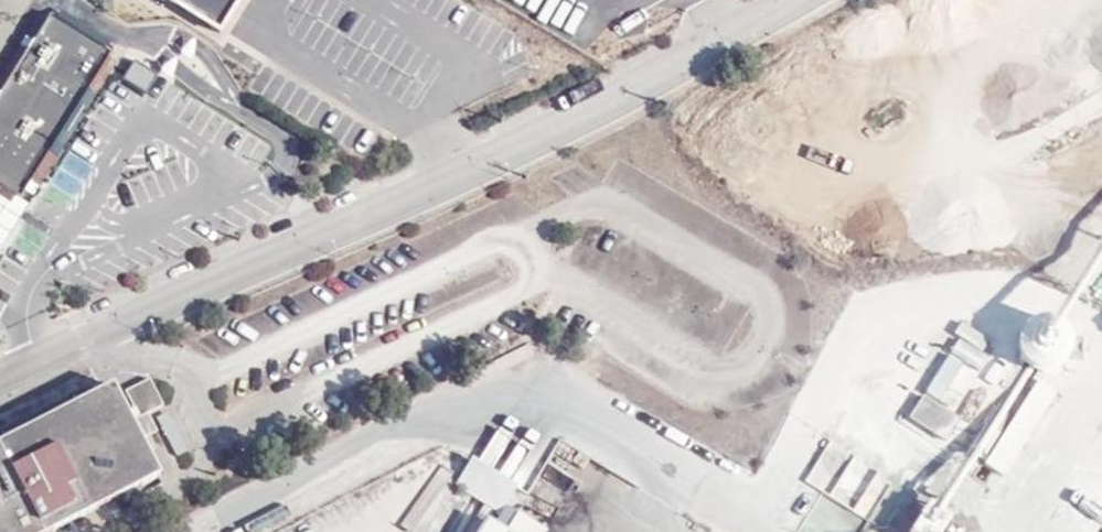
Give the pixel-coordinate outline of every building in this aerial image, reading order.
[(223,31),(242,1),(242,0),(171,0),(223,31)] [(47,21),(43,27),(29,49),(26,47),(21,54),(25,56),(0,95),(0,195),(16,205),(46,159),(84,98),(109,59),(47,21)] [(35,22),(0,78),(0,95),(25,56),(21,54),(26,47),(29,49),(43,27),(35,22)] [(155,82),(131,67),(119,86),(143,101),(155,82)] [(1072,70),(1034,90),(1046,112),(1083,94),(1072,70)] [(92,103),(84,98),(46,159),(53,164),(92,103)] [(1012,337),(1010,353),(1016,363),(1027,375),(1041,374),(1052,370),(1060,361),(1064,349),(1061,335),(1052,325),(1036,322),(1024,326),(1012,337)] [(114,391),(127,415),(133,412),(147,405),(135,381),(114,391)] [(0,441),(0,531),(45,531),(145,477),(127,443),(115,421),(98,388),(0,441)] [(918,400),(903,420),(940,445),(954,423),(918,400)] [(990,409),(964,448),(980,460),(1005,421),(990,409)] [(127,415),(115,421),(127,443),(144,434),(133,412),(127,415)] [(511,492),(464,462),(448,486),(494,516),(511,492)] [(905,531),(937,531),(945,519),(924,505),(905,531)] [(481,523),(475,531),(496,531),(481,523)]
